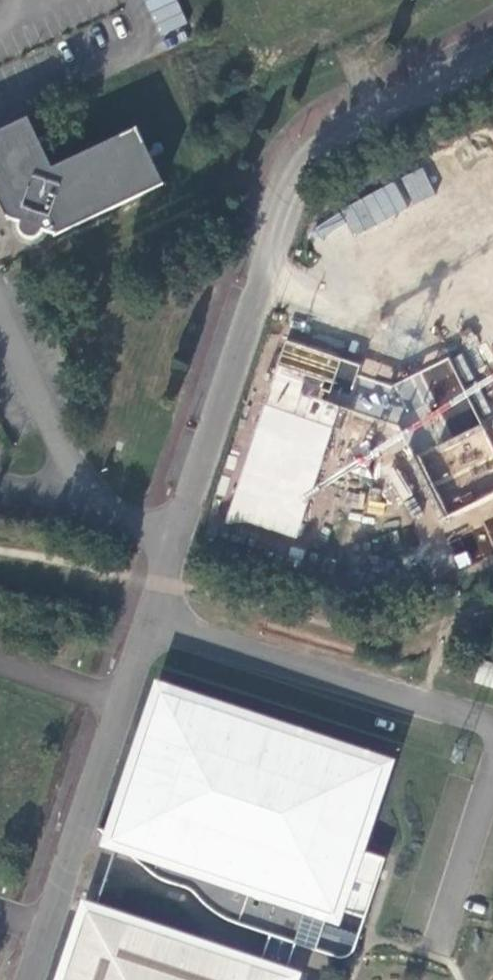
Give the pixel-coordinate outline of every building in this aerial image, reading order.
[(0,130),(0,199),(9,218),(11,217),(20,221),(19,226),(21,231),(23,234),(28,238),(35,238),(38,237),(44,233),(45,230),(55,233),(55,235),(165,183),(139,127),(54,167),(30,116),(0,130)] [(351,232),(434,197),(423,171),(340,205),(351,232)] [(223,526),(246,525),(297,542),(334,433),(343,411),(396,431),(411,459),(443,523),(492,498),(492,448),(448,358),(402,380),(392,385),(354,372),(358,362),(288,333),(223,526)] [(402,380),(358,362),(354,372),(392,385),(402,380)] [(343,411),(334,433),(411,459),(396,431),(343,411)] [(446,531),(460,561),(492,545),(492,508),(446,531)] [(492,686),(492,664),(481,660),(475,680),(492,686)] [(287,927),(291,926),(300,929),(295,943),(296,943),(341,958),(342,959),(343,959),(345,959),(346,959),(347,958),(348,958),(350,957),(351,956),(351,955),(352,955),(353,953),(354,953),(354,952),(385,859),(350,847),(376,770),(165,700),(117,844),(150,872),(151,873),(154,874),(156,876),(158,878),(161,879),(164,881),(167,882),(169,883),(172,884),(175,885),(178,885),(181,886),(183,887),(184,887),(186,888),(187,888),(188,889),(190,889),(191,891),(192,892),(193,892),(195,894),(198,898),(202,903),(206,907),(211,910),(216,914),(221,916),(225,919),(231,922),(236,924),(245,926),(253,928),(258,929),(264,930),(270,929),(276,929),(281,928),(287,927)] [(263,974),(257,973),(93,918),(72,979),(279,979),(263,974)] [(270,935),(257,973),(263,974),(279,979),(284,979),(296,943),(295,943),(300,929),(291,926),(287,927),(281,928),(276,929),(270,929),(264,930),(258,929),(253,928),(245,926),(236,924),(270,935)]
